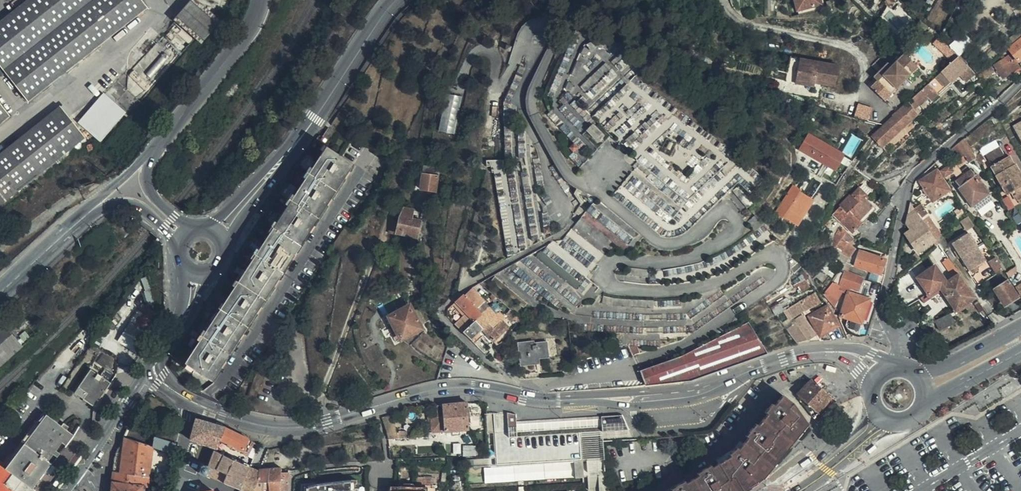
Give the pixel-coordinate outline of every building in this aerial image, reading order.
[(0,22),(0,66),(28,102),(146,8),(140,0),(28,0),(0,22)] [(214,15),(197,0),(190,0),(174,19),(195,37),(214,15)] [(819,0),(794,0),(797,10),(820,4),(819,0)] [(227,15),(221,10),(216,16),(222,21),(222,22),(227,15)] [(216,16),(214,15),(195,37),(197,39),(216,16)] [(216,16),(197,39),(202,44),(222,21),(216,16)] [(950,47),(958,57),(973,43),(965,33),(950,47)] [(1020,60),(1020,39),(1009,49),(1019,62),(1020,60)] [(878,82),(872,88),(885,102),(919,68),(905,54),(892,67),(878,82)] [(1019,67),(1010,56),(995,66),(1003,78),(1019,67)] [(796,84),(800,59),(790,57),(786,82),(796,84)] [(958,57),(908,103),(914,110),(927,98),(930,101),(968,68),(958,57)] [(835,86),(838,65),(800,59),(796,84),(814,87),(815,83),(835,86)] [(892,67),(889,64),(875,78),(878,82),(892,67)] [(978,74),(986,87),(987,88),(990,86),(985,78),(994,72),(990,66),(978,74)] [(444,93),(441,131),(458,132),(461,94),(444,93)] [(123,112),(104,95),(80,124),(99,140),(123,112)] [(860,103),(856,116),(870,120),(873,107),(860,103)] [(908,103),(893,117),(894,118),(873,137),(882,146),(903,128),(910,121),(917,115),(914,110),(908,103)] [(0,105),(0,123),(9,116),(0,105)] [(85,138),(59,106),(0,153),(0,206),(85,138)] [(910,121),(903,128),(906,132),(914,125),(910,121)] [(1020,140),(1020,121),(1013,126),(1020,140)] [(594,124),(588,130),(599,141),(605,135),(594,124)] [(338,134),(328,128),(323,136),(332,142),(338,134)] [(903,128),(882,146),(886,150),(906,132),(903,128)] [(837,152),(808,134),(799,148),(828,166),(835,171),(844,156),(837,152)] [(976,159),(964,139),(963,140),(952,149),(958,160),(964,156),(967,160),(969,163),(976,159)] [(578,148),(573,143),(569,148),(573,152),(578,148)] [(326,147),(288,205),(288,262),(352,164),(326,147)] [(1015,199),(1020,196),(1020,176),(1020,175),(1015,165),(1014,165),(1009,157),(1005,159),(998,147),(985,155),(989,162),(994,159),(999,168),(994,172),(1007,196),(1012,193),(1015,199)] [(964,156),(958,160),(955,162),(958,166),(967,160),(964,156)] [(510,187),(505,157),(492,160),(507,248),(524,245),(523,237),(530,236),(530,230),(516,233),(513,214),(511,214),(508,199),(516,197),(514,186),(510,187)] [(990,166),(994,172),(999,168),(994,159),(989,162),(991,166),(990,166)] [(958,166),(955,162),(949,166),(953,173),(956,178),(962,174),(958,166)] [(435,191),(438,167),(423,165),(420,189),(435,191)] [(948,165),(939,171),(941,173),(944,178),(953,173),(949,166),(948,165)] [(954,179),(973,206),(974,205),(988,195),(989,194),(970,168),(962,174),(956,178),(954,179)] [(928,195),(933,202),(949,191),(939,175),(941,173),(939,171),(938,169),(936,171),(919,181),(924,188),(928,195)] [(888,180),(882,188),(894,197),(899,189),(888,180)] [(798,226),(816,198),(793,184),(775,211),(798,226)] [(581,197),(583,193),(582,191),(575,187),(573,193),(581,197)] [(876,210),(866,200),(863,198),(866,195),(859,188),(851,196),(850,194),(838,206),(840,208),(833,215),(851,233),(876,210)] [(924,188),(918,192),(923,199),(928,195),(924,188)] [(988,195),(974,205),(977,210),(991,200),(988,195)] [(914,209),(910,203),(905,226),(910,232),(905,235),(917,253),(932,243),(935,248),(939,245),(936,241),(928,229),(914,209)] [(920,204),(914,209),(928,229),(934,225),(920,204)] [(184,363),(211,381),(216,373),(288,262),(288,205),(184,363)] [(397,222),(396,230),(417,234),(420,221),(411,219),(413,211),(403,209),(398,219),(397,222)] [(396,234),(396,230),(397,222),(393,221),(388,233),(395,235),(396,234)] [(934,225),(928,229),(936,241),(941,237),(942,236),(934,225)] [(840,238),(849,244),(853,240),(840,226),(829,244),(834,247),(840,238)] [(970,271),(972,270),(985,261),(968,234),(952,244),(970,271)] [(947,247),(941,237),(936,241),(939,245),(943,250),(947,247)] [(831,250),(835,253),(837,249),(849,258),(855,249),(849,244),(840,238),(834,247),(831,250)] [(935,248),(934,249),(943,262),(948,258),(943,250),(939,245),(935,248)] [(821,250),(817,246),(810,254),(814,258),(821,250)] [(835,253),(831,257),(842,267),(845,263),(849,258),(837,249),(835,253)] [(881,274),(885,260),(860,252),(855,266),(881,274)] [(948,258),(943,262),(954,278),(947,283),(935,267),(918,279),(928,294),(921,299),(924,303),(936,296),(934,293),(941,289),(957,311),(976,299),(948,258)] [(985,261),(972,270),(973,273),(979,269),(980,272),(989,267),(985,261)] [(842,267),(839,271),(841,271),(847,274),(850,268),(851,265),(845,263),(842,267)] [(847,274),(863,280),(865,274),(850,268),(847,274)] [(838,290),(842,291),(848,293),(849,293),(850,288),(859,291),(863,280),(847,274),(841,271),(839,278),(837,278),(836,285),(838,286),(838,290)] [(824,288),(830,280),(826,276),(820,284),(824,288)] [(837,278),(823,295),(833,307),(842,291),(838,290),(838,286),(836,285),(837,278)] [(1018,298),(1006,279),(1004,281),(1006,284),(996,291),(1005,306),(1018,298)] [(807,286),(804,280),(792,286),(796,292),(807,286)] [(867,298),(872,283),(863,280),(859,291),(850,288),(849,293),(867,298)] [(843,301),(839,316),(845,318),(844,322),(850,334),(857,336),(866,335),(881,285),(872,283),(867,298),(849,293),(848,293),(845,301),(843,301)] [(463,294),(456,301),(466,313),(463,316),(454,324),(462,331),(480,314),(484,311),(489,306),(471,288),(464,295),(463,294)] [(956,316),(978,301),(976,299),(957,311),(941,289),(934,293),(936,296),(940,293),(956,316)] [(804,311),(808,309),(820,303),(817,298),(814,293),(798,301),(799,304),(804,311)] [(466,313),(456,301),(452,304),(463,316),(466,313)] [(779,304),(771,308),(775,315),(783,310),(783,309),(779,304)] [(792,317),(802,312),(804,311),(799,304),(784,312),(789,319),(792,317)] [(151,334),(162,318),(141,305),(131,321),(151,334)] [(409,306),(389,317),(401,339),(421,328),(409,306)] [(820,336),(838,326),(828,307),(809,317),(820,336)] [(494,322),(484,311),(480,314),(488,323),(490,325),(494,322)] [(777,323),(769,311),(761,316),(769,328),(777,323)] [(480,314),(462,331),(470,340),(476,335),(479,339),(483,336),(479,332),(482,329),(488,323),(480,314)] [(955,323),(951,315),(936,321),(940,330),(955,323)] [(796,323),(808,340),(815,335),(802,316),(795,321),(796,323)] [(138,354),(151,334),(131,321),(118,341),(138,354)] [(482,329),(492,341),(507,328),(502,321),(497,325),(493,329),(490,325),(488,323),(482,329)] [(723,369),(766,353),(748,322),(682,356),(639,370),(645,385),(688,381),(723,369)] [(798,342),(808,340),(796,323),(788,329),(798,342)] [(7,331),(0,324),(0,365),(21,347),(7,331)] [(470,340),(474,344),(479,339),(476,335),(470,340)] [(534,343),(534,341),(518,343),(521,364),(536,363),(536,358),(548,357),(547,342),(534,343)] [(98,361),(110,366),(114,357),(101,352),(98,361)] [(567,376),(575,376),(574,363),(570,363),(565,364),(567,376)] [(74,394),(93,406),(94,407),(110,384),(96,374),(90,370),(74,394)] [(801,402),(813,418),(831,397),(810,380),(810,379),(796,395),(802,400),(801,402)] [(760,483),(807,425),(792,403),(787,399),(782,396),(774,406),(767,415),(758,426),(747,439),(739,449),(735,454),(730,457),(712,468),(698,476),(686,483),(673,490),(746,490),(760,483)] [(436,405),(437,417),(431,417),(432,432),(452,431),(460,430),(468,430),(466,402),(436,405)] [(767,415),(774,406),(772,404),(765,413),(767,415)] [(32,489),(45,473),(51,465),(47,462),(52,455),(51,454),(60,442),(65,446),(73,436),(46,415),(5,469),(0,465),(0,490),(34,490),(32,489)] [(392,415),(381,417),(381,418),(386,433),(397,429),(392,415)] [(517,421),(517,432),(585,429),(585,441),(604,440),(603,417),(517,421)] [(216,448),(219,440),(224,427),(196,419),(190,439),(214,448),(216,448)] [(509,424),(506,422),(504,422),(502,423),(501,425),(501,428),(502,430),(505,431),(507,431),(509,430),(509,428),(510,426),(509,424)] [(745,437),(747,439),(758,426),(755,424),(745,437)] [(252,447),(254,442),(251,441),(248,438),(233,432),(234,431),(224,427),(219,440),(243,451),(246,444),(252,447)] [(153,437),(128,429),(124,438),(152,447),(153,437)] [(172,453),(175,443),(153,437),(152,447),(172,453)] [(152,449),(152,447),(124,438),(121,444),(145,447),(152,449)] [(150,459),(152,449),(145,447),(121,444),(115,456),(150,459)] [(476,446),(463,446),(463,454),(476,455),(476,446)] [(735,454),(739,449),(736,447),(733,452),(729,454),(730,457),(735,454)] [(198,472),(239,489),(248,467),(213,451),(207,466),(201,464),(198,472)] [(150,459),(115,456),(113,472),(148,477),(150,459)] [(581,477),(581,460),(515,463),(515,479),(581,477)] [(261,469),(261,468),(250,463),(249,464),(248,467),(239,489),(239,490),(253,490),(261,469)] [(51,465),(45,473),(49,476),(55,468),(51,465)] [(698,476),(712,468),(710,465),(697,473),(698,476)] [(268,490),(287,490),(288,475),(288,472),(281,473),(281,467),(269,468),(267,481),(268,490)] [(253,490),(268,490),(267,481),(269,468),(261,469),(253,490)] [(148,477),(113,472),(112,483),(143,486),(147,487),(148,477)] [(671,490),(673,490),(686,483),(684,481),(670,489),(671,490)] [(111,490),(142,490),(143,486),(112,483),(111,490)]
